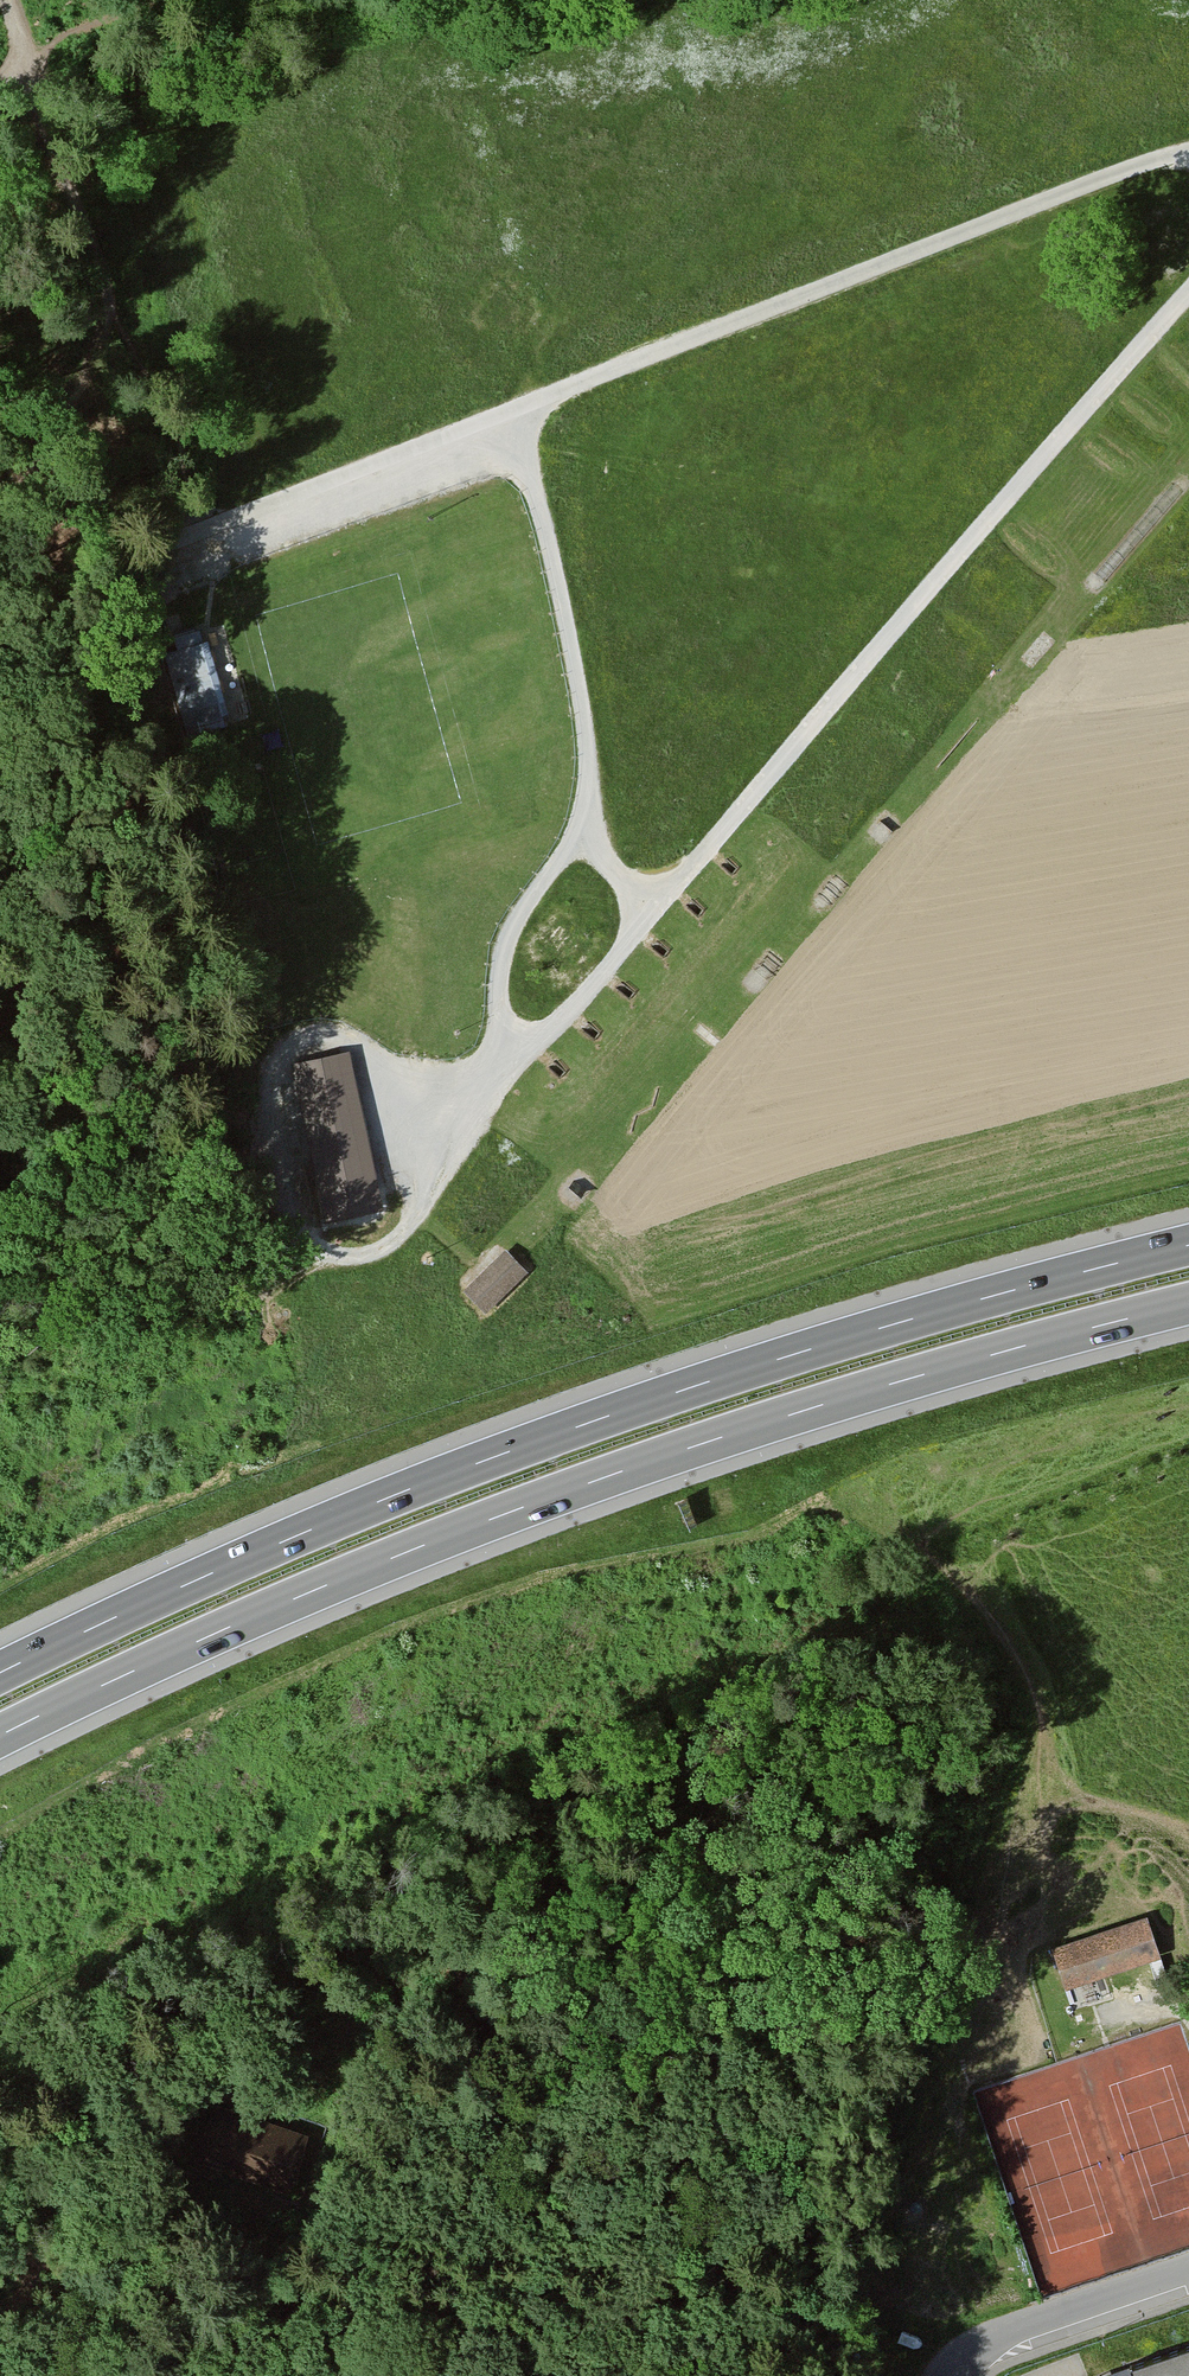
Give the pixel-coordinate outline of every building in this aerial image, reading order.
[(221,621),(166,636),(193,735),(248,720),(221,621)] [(738,868),(725,857),(718,864),(731,875),(738,868)] [(705,909),(692,898),(686,906),(699,917),(705,909)] [(670,951),(657,940),(650,948),(663,959),(670,951)] [(635,992),(622,981),(615,989),(628,1000),(635,992)] [(601,1032),(588,1021),(581,1029),(594,1040),(601,1032)] [(380,1208),(348,1050),(293,1061),(325,1219),(380,1208)] [(566,1071),(553,1060),(547,1068),(560,1079),(566,1071)] [(527,1269),(506,1247),(463,1288),(485,1310),(527,1269)] [(1142,1910),(1052,1942),(1067,1985),(1158,1954),(1142,1910)] [(308,2134),(217,2102),(198,2157),(288,2189),(308,2134)]
